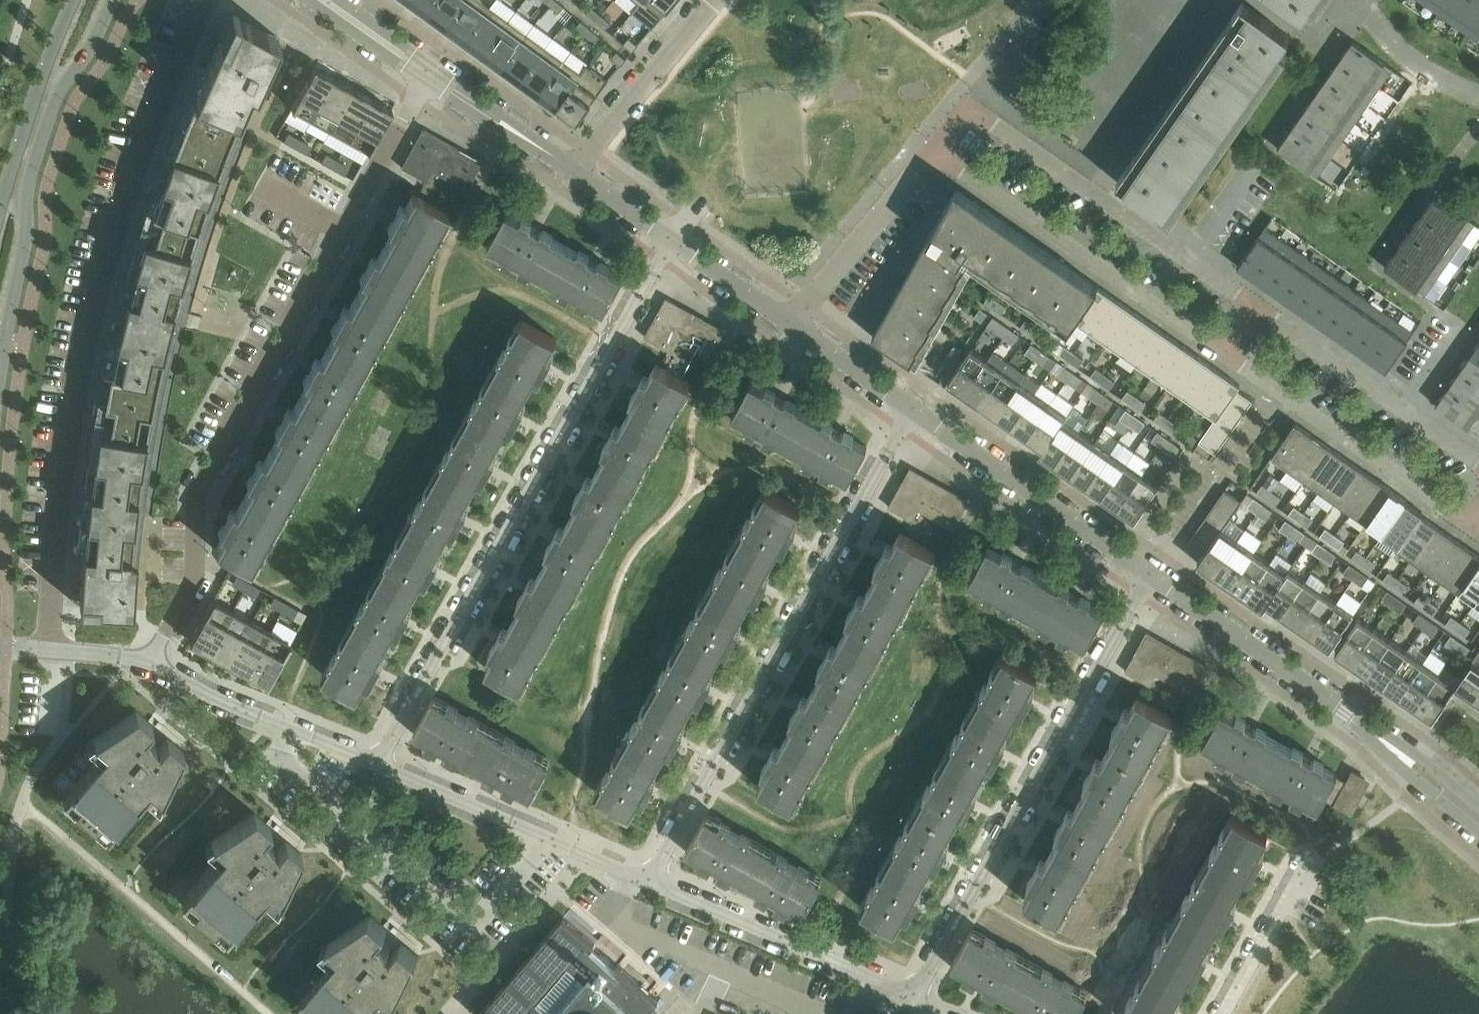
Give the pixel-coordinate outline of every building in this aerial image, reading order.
[(432,11),(439,0),(417,0),(432,11)] [(450,25),(468,0),(439,0),(432,11),(450,25)] [(468,38),(491,7),(481,0),(468,0),(450,25),(468,38)] [(551,5),(559,12),(565,6),(557,0),(555,0),(551,5)] [(639,4),(632,11),(634,12),(644,0),(634,0),(639,4)] [(634,12),(653,28),(676,0),(644,0),(634,12)] [(1304,17),(1315,0),(1280,0),(1304,17)] [(1425,3),(1440,14),(1449,0),(1427,0),(1425,3)] [(1454,24),(1471,0),(1449,0),(1440,14),(1454,24)] [(1454,24),(1469,34),(1478,20),(1478,0),(1471,0),(1454,24)] [(1117,182),(1165,215),(1290,36),(1243,3),(1234,16),(1240,20),(1132,175),(1126,171),(1117,182)] [(468,38),(486,52),(509,20),(491,7),(468,38)] [(588,13),(597,21),(602,15),(593,7),(588,13)] [(250,87),(255,89),(279,38),(232,12),(206,69),(194,96),(183,124),(172,152),(162,182),(153,209),(143,239),(135,268),(127,297),(123,312),(116,341),(110,371),(104,401),(99,431),(94,461),(90,491),(87,521),(84,552),(81,582),(80,607),(133,610),(137,557),(131,557),(134,526),(137,497),(141,468),(146,439),(151,410),(156,382),(163,353),(169,324),(181,281),(189,253),(197,225),(207,198),(217,170),(227,142),(238,115),(250,87)] [(602,15),(597,21),(606,28),(611,22),(602,15)] [(486,52),(505,65),(528,34),(509,20),(486,52)] [(1469,34),(1478,41),(1478,20),(1469,34)] [(577,27),(585,34),(591,28),(582,21),(577,27)] [(591,28),(585,34),(594,42),(600,36),(591,28)] [(505,65),(523,79),(546,47),(528,34),(505,65)] [(639,45),(629,37),(624,43),(633,51),(639,45)] [(1340,59),(1380,87),(1393,69),(1353,41),(1340,59)] [(546,47),(523,79),(541,92),(564,60),(546,47)] [(612,58),(622,65),(627,59),(618,51),(612,58)] [(1328,77),(1368,105),(1380,87),(1340,59),(1328,77)] [(541,92),(559,106),(589,66),(587,65),(582,73),(564,60),(541,92)] [(291,108),(311,119),(334,78),(314,66),(291,108)] [(589,66),(559,106),(579,120),(584,113),(585,114),(609,80),(589,66)] [(1316,95),(1356,123),(1368,105),(1328,77),(1316,95)] [(311,119),(330,130),(353,88),(334,78),(311,119)] [(372,98),(353,88),(330,130),(349,140),(372,98)] [(1316,95),(1303,112),(1343,140),(1356,123),(1316,95)] [(372,98),(349,140),(369,151),(392,110),(372,98)] [(1291,130),(1331,158),(1343,140),(1303,112),(1291,130)] [(1331,158),(1291,130),(1278,149),(1318,176),(1331,158)] [(287,143),(296,148),(300,139),(292,134),(287,143)] [(439,159),(432,170),(432,171),(466,190),(482,161),(481,161),(479,165),(425,135),(418,147),(439,159)] [(300,139),(296,148),(303,152),(308,143),(300,139)] [(407,156),(432,170),(439,159),(418,147),(413,145),(407,156)] [(325,164),(333,169),(338,160),(330,155),(325,164)] [(432,171),(432,170),(407,156),(401,167),(426,181),(432,171)] [(338,160),(333,169),(341,173),(346,164),(338,160)] [(1076,320),(1098,286),(958,188),(873,337),(911,364),(958,282),(967,267),(972,270),(975,265),(1069,330),(1076,320)] [(384,244),(418,263),(446,213),(438,208),(412,194),(405,207),(400,205),(387,229),(391,231),(384,244)] [(1423,214),(1463,241),(1476,223),(1436,195),(1423,214)] [(533,272),(546,279),(565,245),(533,227),(507,213),(488,247),(502,254),(500,259),(511,266),(514,261),(522,265),(519,270),(531,276),(533,272)] [(1411,231),(1450,259),(1463,241),(1423,214),(1411,231)] [(1238,267),(1253,277),(1280,238),(1266,228),(1238,267)] [(1398,249),(1438,276),(1450,259),(1411,231),(1398,249)] [(1253,277),(1268,287),(1295,248),(1280,238),(1253,277)] [(356,295),(390,314),(418,263),(384,244),(377,258),(372,255),(359,279),(364,281),(356,295)] [(565,245),(546,279),(560,286),(559,287),(557,291),(568,298),(571,293),(579,297),(576,302),(588,308),(591,303),(604,311),(606,309),(623,277),(565,245)] [(1268,287),(1283,298),(1310,259),(1295,248),(1268,287)] [(1438,276),(1398,249),(1385,267),(1425,295),(1438,276)] [(1283,298),(1298,308),(1325,269),(1310,259),(1283,298)] [(1340,280),(1325,269),(1298,308),(1313,319),(1340,280)] [(1340,280),(1313,319),(1328,329),(1355,290),(1340,280)] [(1076,320),(1091,330),(1114,297),(1098,286),(1076,320)] [(1328,329),(1342,339),(1370,300),(1355,290),(1328,329)] [(986,302),(994,308),(999,300),(991,294),(986,302)] [(328,346),(362,365),(390,314),(356,295),(349,308),(344,306),(330,330),(335,332),(328,346)] [(1091,330),(1106,341),(1130,307),(1114,297),(1091,330)] [(999,300),(994,308),(1003,314),(1008,306),(999,300)] [(1370,300),(1342,339),(1357,350),(1385,311),(1370,300)] [(682,328),(676,339),(675,340),(696,351),(710,359),(726,330),(725,330),(722,334),(668,304),(661,317),(682,328)] [(1106,341),(1122,352),(1145,318),(1130,307),(1106,341)] [(975,316),(983,322),(989,313),(981,308),(975,316)] [(1357,350),(1372,360),(1400,321),(1385,311),(1357,350)] [(650,325),(676,339),(682,328),(661,317),(656,314),(650,325)] [(1122,352),(1138,363),(1161,329),(1145,318),(1122,352)] [(1022,327),(1031,334),(1036,326),(1027,319),(1022,327)] [(495,371),(529,389),(536,376),(541,379),(550,364),(554,355),(549,353),(557,339),(523,320),(495,371)] [(1400,321),(1372,360),(1387,371),(1414,332),(1400,321)] [(995,331),(1004,337),(1011,328),(1001,322),(995,331)] [(676,339),(650,325),(644,336),(669,350),(675,340),(676,339)] [(1036,326),(1031,334),(1041,340),(1046,333),(1036,326)] [(1011,328),(1004,337),(1014,344),(1020,335),(1011,328)] [(1138,363),(1153,374),(1177,340),(1161,329),(1138,363)] [(1177,340),(1153,374),(1169,384),(1192,351),(1177,340)] [(1027,353),(1036,359),(1042,350),(1033,344),(1027,353)] [(949,354),(957,359),(963,350),(955,345),(949,354)] [(299,397),(333,416),(362,365),(328,346),(320,360),(315,357),(302,381),(307,384),(299,397)] [(1060,354),(1070,361),(1075,353),(1066,346),(1060,354)] [(948,382),(965,394),(989,360),(973,348),(948,382)] [(1042,350),(1036,359),(1045,366),(1052,357),(1042,350)] [(1192,351),(1169,384),(1184,395),(1208,362),(1192,351)] [(1474,351),(1461,369),(1478,381),(1478,355),(1474,351)] [(1075,353),(1070,361),(1079,367),(1085,359),(1075,353)] [(957,359),(949,354),(943,362),(951,367),(957,359)] [(965,394),(981,405),(1005,371),(989,360),(965,394)] [(1208,362),(1184,395),(1200,406),(1223,373),(1208,362)] [(628,414),(662,433),(690,382),(660,366),(656,363),(649,377),(644,374),(631,398),(635,401),(628,414)] [(1058,375),(1068,382),(1074,373),(1064,366),(1058,375)] [(1092,376),(1111,389),(1116,381),(1097,368),(1092,376)] [(1478,407),(1478,381),(1461,369),(1449,387),(1478,407)] [(495,371),(466,421),(500,440),(508,427),(513,429),(526,406),(521,403),(529,389),(495,371)] [(981,405),(997,416),(1020,382),(1005,371),(981,405)] [(1074,373),(1068,382),(1077,388),(1084,379),(1074,373)] [(1200,406),(1217,418),(1240,385),(1223,373),(1200,406)] [(777,441),(790,448),(809,414),(777,396),(751,382),(732,416),(746,424),(743,428),(755,435),(758,430),(765,435),(763,439),(774,446),(777,441)] [(997,416),(1013,426),(1036,392),(1020,382),(997,416)] [(1240,385),(1217,418),(1200,442),(1217,454),(1254,401),(1238,390),(1241,385),(1240,385)] [(1449,387),(1436,405),(1476,433),(1478,429),(1478,407),(1449,387)] [(1090,397),(1099,403),(1105,394),(1096,388),(1090,397)] [(1123,398),(1133,405),(1138,397),(1129,390),(1123,398)] [(1013,426),(1028,437),(1052,404),(1036,392),(1013,426)] [(1105,394),(1099,403),(1109,410),(1115,401),(1105,394)] [(271,447),(305,466),(333,416),(299,397),(292,410),(287,407),(274,431),(279,434),(271,447)] [(1138,397),(1133,405),(1142,411),(1148,403),(1138,397)] [(1028,437),(1043,447),(1044,448),(1064,420),(1065,420),(1068,415),(1052,404),(1028,437)] [(1121,419),(1130,425),(1137,416),(1127,410),(1121,419)] [(1155,420),(1164,427),(1170,419),(1160,412),(1155,420)] [(600,465),(634,484),(662,433),(628,414),(621,427),(616,425),(602,449),(607,451),(600,465)] [(809,414),(790,448),(803,456),(801,460),(812,467),(815,462),(823,466),(820,471),(832,478),(834,473),(848,480),(867,447),(809,414)] [(1137,416),(1130,425),(1140,432),(1146,423),(1137,416)] [(1170,419),(1164,427),(1174,433),(1179,425),(1170,419)] [(1080,431),(1065,420),(1064,420),(1044,448),(1043,447),(1039,452),(1056,464),(1080,431)] [(438,472),(472,491),(479,478),(484,481),(498,457),(493,454),(500,440),(466,421),(438,472)] [(1273,457),(1289,468),(1312,435),(1296,423),(1273,457)] [(1056,464),(1072,475),(1096,442),(1080,431),(1056,464)] [(1152,441),(1162,447),(1168,438),(1159,432),(1152,441)] [(1183,440),(1195,448),(1200,441),(1188,432),(1183,440)] [(1312,435),(1289,468),(1305,479),(1328,446),(1312,435)] [(1168,438),(1162,447),(1171,454),(1178,445),(1168,438)] [(1096,442),(1072,475),(1088,486),(1111,453),(1096,442)] [(1328,446),(1305,479),(1320,490),(1344,457),(1328,446)] [(250,485),(243,498),(277,517),(305,466),(271,447),(264,461),(259,458),(245,482),(250,485)] [(1088,486),(1104,497),(1127,464),(1111,453),(1088,486)] [(1320,490),(1336,501),(1360,468),(1344,457),(1320,490)] [(1127,464),(1104,497),(1119,508),(1143,475),(1127,464)] [(579,502),(571,516),(605,534),(634,484),(600,465),(592,478),(587,475),(574,499),(579,502)] [(1336,501),(1352,512),(1375,479),(1360,468),(1336,501)] [(472,491),(438,472),(410,522),(444,541),(452,528),(457,531),(470,507),(465,504),(472,491)] [(926,498),(921,508),(955,528),(968,505),(912,474),(905,487),(926,498)] [(1143,475),(1119,508),(1136,520),(1159,486),(1143,475)] [(1352,512),(1368,523),(1391,490),(1375,479),(1352,512)] [(895,495),(920,509),(921,508),(926,498),(905,487),(901,484),(895,495)] [(1258,493),(1267,499),(1273,491),(1263,485),(1258,493)] [(738,539),(772,558),(780,545),(785,548),(793,533),(798,524),(793,521),(801,508),(767,489),(738,539)] [(1189,542),(1205,553),(1206,554),(1223,530),(1243,502),(1226,490),(1189,542)] [(1368,523),(1384,534),(1407,501),(1391,490),(1368,523)] [(1273,491),(1267,499),(1277,506),(1282,498),(1273,491)] [(920,509),(895,495),(889,506),(914,521),(920,509)] [(277,517),(243,498),(236,511),(231,509),(222,524),(217,533),(222,535),(214,550),(248,569),(277,517)] [(1249,507),(1258,514),(1265,505),(1255,498),(1249,507)] [(1384,534),(1399,545),(1420,515),(1421,515),(1423,512),(1407,501),(1384,534)] [(1265,505),(1258,514),(1268,520),(1274,511),(1265,505)] [(1290,515),(1299,521),(1305,513),(1295,507),(1290,515)] [(1305,513),(1299,521),(1308,527),(1313,520),(1305,513)] [(1396,548),(1413,560),(1436,526),(1421,515),(1420,515),(1399,545),(1396,548)] [(551,553),(543,566),(577,585),(605,534),(571,516),(564,529),(559,526),(546,550),(551,553)] [(1281,530),(1290,536),(1297,527),(1287,520),(1281,530)] [(410,522),(382,573),(416,592),(424,579),(429,581),(442,558),(437,555),(444,541),(410,522)] [(1436,526),(1413,560),(1428,571),(1452,537),(1436,526)] [(1297,527),(1290,536),(1300,543),(1306,534),(1297,527)] [(1321,537),(1331,543),(1336,535),(1327,529),(1321,537)] [(1206,554),(1205,553),(1198,563),(1215,575),(1239,541),(1223,530),(1206,554)] [(872,583),(907,602),(935,551),(926,546),(901,532),(893,546),(888,543),(875,567),(880,570),(872,583)] [(1336,535),(1331,543),(1340,550),(1345,542),(1336,535)] [(1428,571),(1444,581),(1468,548),(1452,537),(1428,571)] [(772,558),(738,539),(710,590),(744,609),(752,596),(757,598),(770,575),(765,572),(772,558)] [(1215,575),(1231,586),(1255,553),(1239,541),(1215,575)] [(1313,552),(1322,558),(1328,549),(1319,543),(1313,552)] [(1015,606),(1028,614),(1047,578),(1014,560),(989,546),(969,581),(984,589),(981,594),(993,600),(995,595),(1003,600),(1000,605),(1012,611),(1015,606)] [(1460,592),(1478,565),(1478,556),(1468,548),(1444,581),(1460,592)] [(1328,549),(1322,558),(1332,565),(1338,556),(1328,549)] [(1353,559),(1362,565),(1367,557),(1358,551),(1353,559)] [(1255,553),(1231,586),(1247,597),(1271,564),(1255,553)] [(1367,557),(1362,565),(1372,572),(1377,564),(1367,557)] [(1287,575),(1286,574),(1271,564),(1247,597),(1264,609),(1267,604),(1267,603),(1287,575)] [(1344,574),(1353,580),(1360,571),(1350,565),(1344,574)] [(1460,592),(1476,603),(1478,599),(1478,565),(1460,592)] [(515,616),(549,635),(577,585),(543,566),(536,580),(531,577),(518,601),(522,604),(515,616)] [(1267,603),(1267,604),(1283,615),(1306,581),(1289,570),(1286,574),(1287,575),(1267,603)] [(1360,571),(1353,580),(1363,587),(1369,578),(1360,571)] [(354,624),(388,643),(395,630),(400,633),(413,609),(408,606),(416,592),(382,573),(354,624)] [(1384,581),(1394,587),(1399,579),(1390,573),(1384,581)] [(236,586),(244,591),(248,582),(240,578),(236,586)] [(1047,578),(1028,614),(1041,621),(1038,626),(1050,632),(1052,627),(1060,632),(1058,637),(1069,643),(1072,638),(1086,646),(1105,611),(1047,578)] [(1399,579),(1394,587),(1403,594),(1408,586),(1399,579)] [(1306,581),(1283,615),(1298,626),(1322,592),(1306,581)] [(248,582),(244,591),(252,595),(257,586),(248,582)] [(852,620),(844,634),(878,653),(907,602),(872,583),(865,596),(860,594),(847,618),(852,620)] [(682,641),(716,660),(723,647),(728,649),(742,625),(737,623),(744,609),(710,590),(682,641)] [(1322,592),(1298,626),(1314,637),(1338,603),(1322,592)] [(1382,601),(1392,607),(1398,598),(1389,592),(1382,601)] [(1416,603),(1425,609),(1431,601),(1421,595),(1416,603)] [(1398,598),(1392,607),(1401,614),(1407,605),(1398,598)] [(273,607),(281,612),(286,603),(278,599),(273,607)] [(189,641),(210,652),(233,611),(212,600),(189,641)] [(1431,601),(1425,609),(1435,616),(1440,608),(1431,601)] [(286,603),(281,612),(290,616),(294,607),(286,603)] [(1338,603),(1314,637),(1331,648),(1354,615),(1338,603)] [(252,621),(233,611),(210,652),(228,663),(252,621)] [(1414,623),(1423,629),(1430,620),(1420,614),(1414,623)] [(549,635),(515,616),(508,629),(503,627),(494,642),(490,651),(495,653),(487,667),(521,686),(549,635)] [(1447,625),(1457,631),(1462,623),(1453,617),(1447,625)] [(1336,652),(1352,664),(1376,630),(1359,618),(1336,652)] [(1430,620),(1423,629),(1433,636),(1439,627),(1430,620)] [(228,663),(247,673),(270,632),(252,621),(228,663)] [(1462,623),(1457,631),(1466,638),(1471,630),(1462,623)] [(388,643),(354,624),(325,675),(359,694),(367,680),(372,683),(385,659),(380,656),(388,643)] [(1392,641),(1376,630),(1352,664),(1368,675),(1392,641)] [(270,632),(247,673),(267,685),(290,643),(270,632)] [(823,671),(816,685),(850,704),(878,653),(844,634),(837,647),(832,645),(818,669),(823,671)] [(1446,645),(1455,652),(1462,643),(1452,636),(1446,645)] [(1163,663),(1158,673),(1192,693),(1205,669),(1149,638),(1142,651),(1163,663)] [(654,691),(688,710),(696,697),(700,699),(714,676),(709,673),(716,660),(682,641),(654,691)] [(1368,675),(1384,686),(1408,652),(1392,641),(1368,675)] [(1462,643),(1455,652),(1465,658),(1471,649),(1462,643)] [(1408,652),(1384,686),(1400,697),(1424,663),(1429,656),(1413,645),(1408,652)] [(1132,660),(1157,674),(1158,673),(1163,663),(1142,651),(1138,649),(1132,660)] [(1474,699),(1478,692),(1478,653),(1456,686),(1474,699)] [(976,705),(1010,724),(1017,711),(1022,713),(1031,698),(1036,690),(1031,687),(1038,673),(1004,654),(976,705)] [(1157,674),(1132,660),(1126,671),(1151,685),(1157,674)] [(1439,674),(1424,663),(1400,697),(1416,708),(1439,674)] [(1456,686),(1439,674),(1416,708),(1433,720),(1456,686)] [(795,722),(788,735),(822,754),(850,704),(816,685),(808,698),(804,696),(790,720),(795,722)] [(654,691),(626,742),(660,761),(667,748),(672,750),(685,726),(681,724),(688,710),(654,691)] [(1109,748),(1143,768),(1172,716),(1162,710),(1138,697),(1130,711),(1126,708),(1112,732),(1117,735),(1109,748)] [(461,756),(474,763),(492,730),(434,698),(416,731),(430,739),(427,744),(439,750),(441,745),(449,750),(446,755),(458,761),(461,756)] [(976,705),(947,756),(981,775),(989,761),(994,764),(1008,740),(1003,737),(1010,724),(976,705)] [(64,796),(108,834),(144,792),(158,803),(184,750),(170,739),(162,748),(141,730),(149,720),(136,709),(87,742),(101,754),(64,796)] [(1248,769),(1261,776),(1280,741),(1247,722),(1223,709),(1203,744),(1217,752),(1214,756),(1226,763),(1228,758),(1236,762),(1233,767),(1245,774),(1248,769)] [(156,722),(147,731),(160,743),(168,734),(156,722)] [(492,730),(474,763),(487,771),(484,776),(496,782),(499,777),(506,782),(504,786),(515,793),(518,788),(531,796),(550,762),(492,730)] [(822,754),(788,735),(780,749),(776,746),(767,761),(762,770),(767,772),(759,786),(793,805),(822,754)] [(1280,741),(1261,776),(1274,784),(1271,788),(1283,795),(1286,790),(1293,794),(1290,799),(1302,806),(1305,801),(1318,808),(1324,797),(1337,775),(1338,773),(1280,741)] [(660,761),(626,742),(597,794),(631,812),(639,798),(644,801),(649,792),(657,777),(653,774),(660,761)] [(1081,798),(1116,818),(1143,768),(1109,748),(1102,761),(1098,758),(1084,782),(1089,785),(1081,798)] [(947,756),(919,806),(953,825),(961,812),(966,815),(979,791),(974,788),(981,775),(947,756)] [(1337,775),(1324,797),(1335,803),(1334,804),(1353,814),(1357,805),(1360,801),(1356,798),(1365,782),(1352,775),(1355,770),(1354,770),(1353,769),(1347,781),(1337,775)] [(1061,836),(1054,848),(1088,868),(1116,818),(1081,798),(1074,812),(1069,809),(1056,833),(1061,836)] [(891,857),(925,876),(932,863),(937,866),(951,842),(946,839),(953,825),(919,806),(891,857)] [(182,899),(226,936),(262,894),(276,906),(302,852),(289,841),(280,851),(259,833),(267,823),(267,822),(254,811),(205,845),(219,856),(182,899)] [(732,874),(746,882),(765,848),(707,815),(688,849),(701,857),(699,862),(710,868),(713,863),(721,868),(718,873),(730,879),(732,874)] [(1206,866),(1240,885),(1247,872),(1252,874),(1261,859),(1265,850),(1261,848),(1268,834),(1234,815),(1206,866)] [(765,848),(746,882),(759,889),(756,894),(768,900),(770,895),(778,900),(775,904),(787,911),(790,906),(804,914),(823,880),(765,848)] [(1088,868),(1054,848),(1046,862),(1041,859),(1032,875),(1028,883),(1033,886),(1025,900),(1059,919),(1088,868)] [(925,876),(891,857),(862,908),(896,927),(904,913),(909,916),(910,915),(922,892),(918,889),(925,876)] [(1178,917),(1212,936),(1219,922),(1224,925),(1237,901),(1233,898),(1240,885),(1206,866),(1178,917)] [(315,1013),(365,1013),(380,996),(394,1008),(420,955),(407,943),(398,953),(377,935),(385,925),(372,913),(323,947),(337,958),(300,1001),(315,1013)] [(480,1013),(646,1013),(659,999),(650,991),(650,990),(643,985),(643,984),(620,964),(619,964),(616,967),(592,947),(596,943),(564,916),(480,1013)] [(1178,917),(1150,967),(1183,986),(1191,973),(1195,976),(1209,952),(1204,949),(1212,936),(1178,917)] [(384,938),(397,947),(404,937),(392,928),(384,938)] [(997,989),(1010,996),(1030,962),(971,930),(952,964),(966,972),(964,976),(975,983),(978,978),(986,983),(983,987),(995,994),(997,989)] [(1010,996),(1023,1004),(1021,1008),(1031,1013),(1033,1013),(1035,1010),(1042,1013),(1077,1013),(1088,995),(1030,962),(1010,996)] [(1150,967),(1123,1013),(1174,1013),(1181,1002),(1176,999),(1183,986),(1150,967)]
